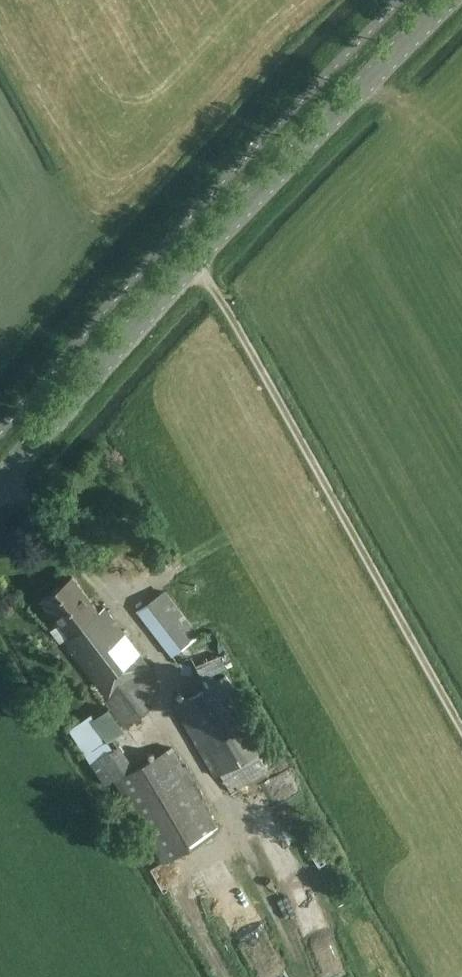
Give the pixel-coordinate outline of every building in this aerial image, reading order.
[(64,640),(96,682),(108,698),(150,666),(104,606),(99,610),(72,576),(41,600),(69,636),(64,640)] [(243,687),(233,670),(234,669),(211,630),(195,640),(160,595),(137,612),(171,655),(177,664),(183,659),(202,687),(172,705),(214,776),(219,773),(230,793),(234,791),(235,795),(245,789),(244,786),(263,774),(268,771),(256,751),(267,745),(236,690),(243,687)] [(139,743),(162,737),(155,712),(132,718),(139,743)] [(219,830),(170,746),(113,779),(162,863),(219,830)] [(269,785),(274,797),(293,790),(288,778),(269,785)]
